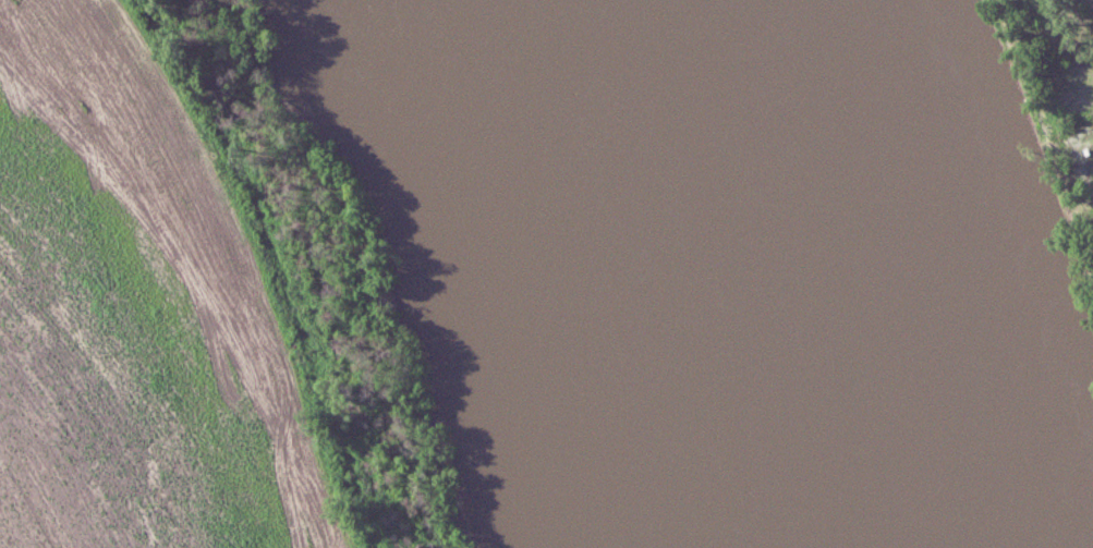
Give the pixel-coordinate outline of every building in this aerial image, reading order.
[(1085,142),(1092,169),(1092,139),(1085,142)]
